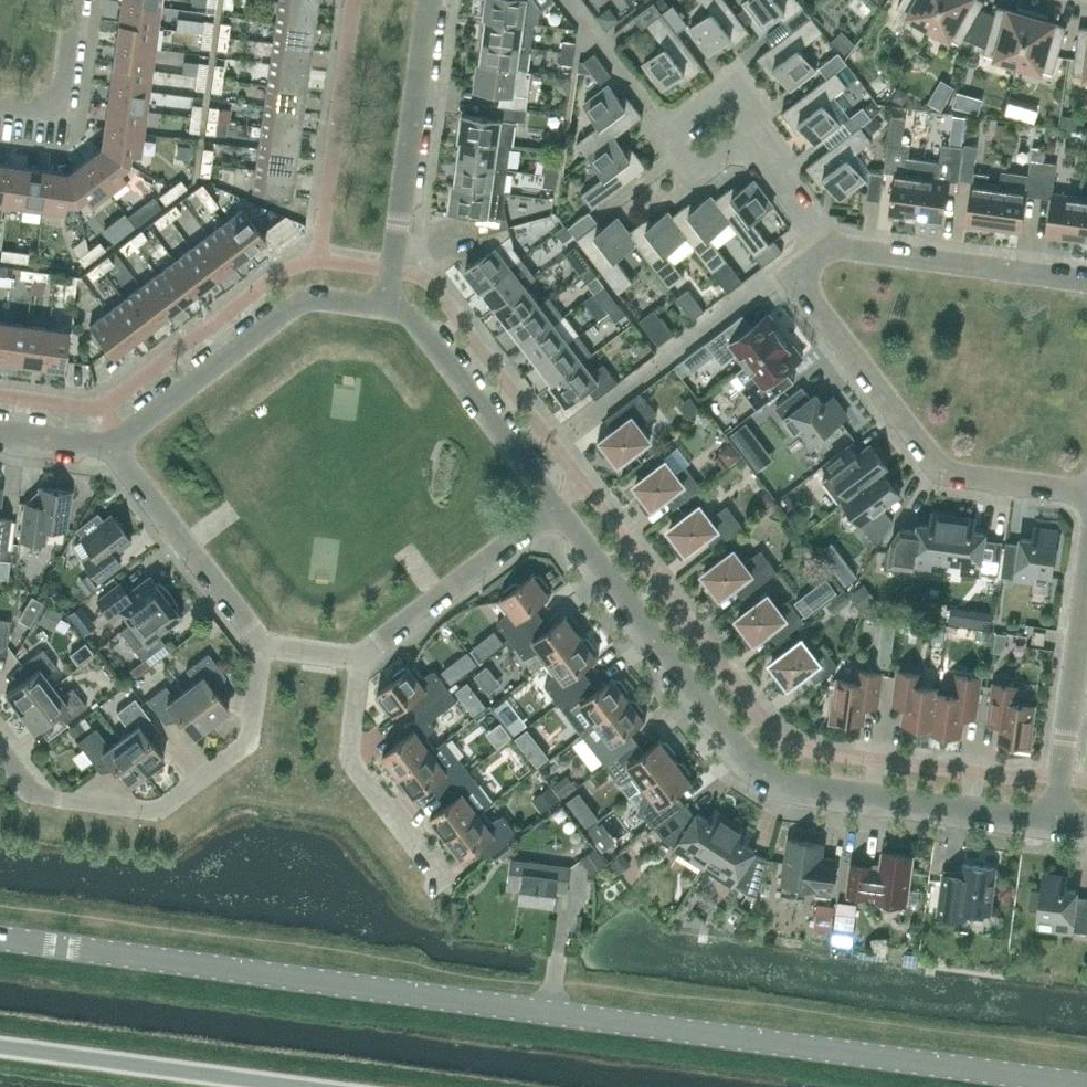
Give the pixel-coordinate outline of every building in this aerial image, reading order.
[(233,0),(223,0),(222,7),(232,8),(233,0)] [(535,23),(538,24),(541,10),(554,0),(487,0),(485,16),(535,23)] [(750,32),(746,27),(738,17),(726,0),(702,0),(712,12),(690,28),(709,53),(730,37),(735,43),(750,32)] [(799,0),(747,0),(744,2),(749,9),(757,19),(763,27),(784,11),(789,17),(784,21),(792,32),(812,16),(799,0)] [(898,8),(909,15),(913,17),(911,21),(911,26),(912,30),(914,34),(917,38),(921,40),(929,26),(944,0),(902,0),(898,8)] [(929,26),(949,38),(949,37),(961,44),(964,38),(975,42),(988,12),(981,9),(985,1),(983,0),(944,0),(929,26)] [(157,27),(160,6),(121,1),(118,22),(157,27)] [(314,27),(317,6),(278,1),(276,22),(314,27)] [(704,67),(677,32),(662,13),(654,2),(634,17),(643,28),(648,24),(665,47),(644,63),(663,88),(684,72),(689,78),(704,67)] [(677,32),(688,24),(673,5),(662,13),(677,32)] [(1018,7),(1017,12),(997,6),(995,15),(988,12),(975,42),(986,47),(984,53),(996,57),(1018,64),(1034,11),(1018,7)] [(738,17),(746,27),(757,19),(749,9),(738,17)] [(1047,21),(1049,16),(1034,11),(1018,64),(1041,70),(1053,73),(1067,26),(1047,21)] [(532,47),(535,23),(485,16),(485,17),(488,18),(485,40),(532,47)] [(800,49),(823,31),(812,16),(792,32),(758,58),(769,73),(775,68),(791,89),(816,70),(800,49)] [(202,34),(212,35),(213,22),(204,20),(202,34)] [(154,48),(157,27),(118,22),(115,43),(154,48)] [(311,48),(314,27),(276,22),(273,43),(311,48)] [(218,36),(228,37),(230,24),(220,23),(218,36)] [(1079,26),(1073,75),(1086,77),(1086,28),(1079,26)] [(842,32),(832,41),(845,54),(855,44),(842,32)] [(210,48),(212,35),(202,34),(200,47),(210,48)] [(226,50),(228,37),(218,36),(216,49),(226,50)] [(528,70),(532,47),(485,40),(481,63),(479,63),(479,64),(528,70)] [(562,51),(574,53),(576,42),(563,40),(562,51)] [(151,69),(154,48),(115,43),(113,64),(151,69)] [(308,69),(311,48),(273,43),(270,64),(308,69)] [(573,65),(574,53),(562,51),(561,63),(573,65)] [(847,63),(845,60),(839,52),(819,67),(827,78),(836,71),(837,71),(847,63)] [(611,75),(604,65),(595,53),(584,61),(601,83),(611,75)] [(196,76),(206,77),(208,64),(198,62),(196,76)] [(148,90),(151,69),(113,64),(110,85),(148,90)] [(213,78),(222,79),(224,66),(214,64),(213,78)] [(306,90),(308,69),(270,64),(267,85),(306,90)] [(528,71),(528,70),(479,64),(475,88),(501,92),(500,105),(518,108),(527,110),(532,71),(528,71)] [(827,78),(782,112),(782,113),(793,127),(800,122),(805,129),(816,143),(839,125),(840,125),(840,124),(849,118),(833,97),(848,86),(837,71),(836,71),(827,78)] [(204,90),(206,77),(196,76),(194,89),(204,90)] [(220,92),(222,79),(213,78),(211,91),(220,92)] [(146,111),(148,90),(110,85),(107,106),(146,111)] [(303,111),(306,90),(267,85),(264,106),(303,111)] [(625,106),(620,99),(609,85),(584,103),(600,125),(577,142),(588,157),(590,156),(615,137),(643,116),(631,101),(625,106)] [(191,118),(200,119),(202,106),(192,104),(191,118)] [(525,123),(527,110),(518,108),(500,105),(491,104),(489,118),(463,114),(460,138),(512,145),(514,131),(515,131),(516,122),(525,123)] [(143,132),(146,111),(107,106),(104,127),(143,132)] [(300,132),(303,111),(264,106),(261,127),(300,132)] [(207,120),(216,121),(218,108),(209,107),(207,120)] [(861,126),(872,118),(864,107),(849,118),(844,121),(852,132),(861,126)] [(892,116),(891,125),(902,127),(904,118),(892,116)] [(198,132),(200,119),(191,118),(189,131),(198,132)] [(215,134),(216,121),(207,120),(205,133),(215,134)] [(917,218),(924,159),(909,157),(912,133),(908,128),(902,127),(891,125),(884,172),(896,173),(890,214),(917,218)] [(872,140),(861,126),(852,132),(807,167),(818,182),(824,177),(840,198),(865,179),(849,158),(872,140)] [(140,154),(143,132),(104,127),(101,148),(123,161),(128,153),(140,154)] [(297,153),(300,132),(261,127),(259,148),(297,153)] [(630,157),(625,151),(615,137),(590,156),(605,176),(582,194),(593,208),(648,167),(636,152),(630,157)] [(509,169),(512,145),(460,138),(460,139),(462,140),(459,162),(509,169)] [(959,182),(960,171),(964,147),(942,144),(940,161),(924,159),(917,218),(943,221),(948,180),(959,182)] [(974,173),(977,147),(964,145),(964,147),(960,171),(974,173)] [(118,169),(123,161),(101,148),(85,161),(108,191),(125,178),(118,169)] [(201,162),(211,163),(213,150),(203,148),(201,162)] [(294,174),(297,153),(259,148),(256,169),(294,174)] [(1042,176),(1044,162),(1030,160),(1029,174),(1042,176)] [(90,204),(108,191),(85,161),(68,173),(75,198),(84,196),(90,204)] [(209,176),(211,163),(201,162),(199,175),(209,176)] [(505,193),(509,169),(459,162),(456,186),(505,193)] [(545,174),(557,175),(559,164),(547,162),(545,174)] [(1044,162),(1042,176),(1055,178),(1057,164),(1044,162)] [(21,206),(27,168),(6,165),(0,203),(21,206)] [(42,209),(48,170),(27,168),(21,206),(42,209)] [(291,196),(294,174),(256,169),(253,191),(291,196)] [(75,198),(68,173),(48,170),(42,209),(64,212),(66,201),(75,198)] [(880,201),(884,174),(871,172),(867,199),(880,201)] [(1026,188),(1028,175),(1001,172),(1000,185),(994,228),(1020,232),(1026,188)] [(988,183),(989,175),(974,173),(967,225),(994,228),(1000,185),(988,183)] [(556,187),(557,175),(545,174),(544,185),(556,187)] [(176,195),(186,188),(180,180),(170,188),(176,195)] [(752,221),(773,205),(754,180),(733,196),(728,190),(715,200),(714,200),(730,221),(729,222),(763,266),(783,251),(774,240),(770,244),(752,221)] [(202,201),(210,195),(202,184),(194,190),(202,201)] [(505,193),(456,186),(453,185),(450,210),(476,214),(475,220),(479,235),(509,227),(505,207),(503,207),(505,193)] [(165,204),(176,195),(170,188),(159,196),(165,204)] [(1074,239),(1080,196),(1054,192),(1048,236),(1074,239)] [(202,201),(210,211),(218,205),(210,195),(202,201)] [(714,200),(715,200),(712,196),(690,212),(686,206),(672,216),(671,217),(687,237),(686,237),(728,292),(743,281),(709,237),(729,222),(730,221),(714,200)] [(1080,196),(1074,239),(1086,241),(1086,197),(1080,196)] [(153,197),(128,215),(136,227),(161,208),(153,197)] [(527,232),(559,210),(553,202),(521,224),(527,232)] [(164,212),(170,220),(181,212),(175,204),(164,212)] [(248,253),(266,240),(242,209),(225,222),(248,253)] [(592,228),(598,223),(590,211),(569,227),(574,234),(619,293),(634,281),(616,258),(636,243),(629,233),(629,232),(618,217),(597,233),(592,228)] [(159,228),(170,220),(164,212),(154,221),(159,228)] [(671,217),(672,216),(669,212),(648,228),(643,222),(629,232),(629,233),(636,243),(669,287),(684,276),(667,253),(686,237),(687,237),(671,217)] [(124,214),(103,229),(113,243),(134,226),(124,214)] [(231,266),(248,253),(225,222),(208,235),(231,266)] [(564,241),(569,237),(574,234),(569,227),(567,224),(563,227),(559,230),(557,232),(558,234),(564,241)] [(512,247),(514,245),(509,227),(479,235),(482,249),(486,254),(465,270),(480,289),(521,258),(512,247)] [(131,238),(136,246),(147,238),(141,230),(131,238)] [(215,279),(231,266),(208,235),(191,248),(215,279)] [(126,254),(136,246),(131,238),(120,246),(126,254)] [(88,251),(93,258),(105,249),(99,242),(88,251)] [(576,247),(566,254),(580,273),(590,266),(576,247)] [(198,292),(215,279),(191,248),(174,261),(198,292)] [(14,261),(15,251),(2,249),(0,259),(14,261)] [(27,263),(27,262),(28,253),(15,251),(14,261),(27,263)] [(84,266),(93,258),(88,251),(78,258),(84,266)] [(97,264),(103,272),(113,264),(107,256),(97,264)] [(535,277),(521,258),(480,289),(480,290),(482,289),(496,307),(525,285),(535,277)] [(181,304),(198,292),(174,261),(157,273),(181,304)] [(92,280),(103,272),(97,264),(86,272),(92,280)] [(590,266),(580,273),(587,283),(597,276),(590,266)] [(33,280),(34,270),(21,268),(19,278),(33,280)] [(34,270),(33,280),(46,282),(47,272),(34,270)] [(164,317),(181,304),(157,273),(140,286),(164,317)] [(75,289),(77,276),(67,275),(65,288),(75,289)] [(511,326),(540,304),(525,285),(496,307),(511,326)] [(605,285),(584,301),(599,321),(610,312),(609,311),(619,304),(605,286),(605,285)] [(147,330),(164,317),(140,286),(124,299),(147,330)] [(65,288),(63,301),(73,303),(75,289),(65,288)] [(694,319),(705,311),(688,289),(677,297),(694,319)] [(525,345),(554,323),(563,316),(549,297),(540,304),(511,326),(525,345)] [(130,343),(147,330),(124,299),(107,312),(130,343)] [(619,304),(609,311),(610,312),(616,321),(626,313),(619,304)] [(659,345),(674,334),(654,309),(640,320),(659,345)] [(113,356),(130,343),(107,312),(89,325),(113,356)] [(775,327),(779,325),(770,313),(742,334),(733,322),(707,342),(723,363),(738,352),(747,364),(782,337),(775,327)] [(21,363),(26,325),(5,322),(0,361),(21,363)] [(540,364),(569,342),(554,323),(525,345),(540,364)] [(42,366),(47,328),(26,325),(21,363),(42,366)] [(64,369),(69,331),(47,328),(42,366),(64,369)] [(578,335),(569,342),(540,364),(554,382),(552,384),(583,361),(592,354),(578,335)] [(748,365),(738,373),(746,384),(742,388),(758,409),(784,389),(776,377),(786,370),(803,356),(794,344),(790,347),(782,337),(747,364),(748,365)] [(604,363),(592,372),(583,361),(552,384),(567,404),(588,388),(596,399),(618,382),(604,363)] [(816,394),(811,398),(802,386),(776,407),(784,418),(783,419),(794,433),(801,428),(811,442),(818,436),(820,439),(835,428),(833,425),(847,414),(834,397),(824,404),(816,394)] [(641,426),(657,413),(641,392),(606,419),(615,430),(597,443),(605,453),(610,450),(619,463),(651,439),(641,426)] [(747,443),(749,431),(738,430),(737,442),(747,443)] [(728,463),(739,455),(731,444),(720,452),(728,463)] [(832,474),(823,480),(840,504),(841,504),(844,501),(849,497),(882,472),(883,472),(888,468),(871,445),(854,458),(846,447),(824,464),(832,474)] [(686,466),(677,473),(667,460),(635,484),(645,497),(641,500),(649,510),(666,497),(674,508),(702,487),(686,466)] [(900,495),(883,472),(882,472),(849,497),(844,501),(877,545),(893,520),(883,508),(900,495)] [(64,530),(69,492),(41,488),(38,505),(24,503),(19,540),(44,543),(46,527),(64,530)] [(727,505),(711,518),(701,505),(669,528),(679,541),(675,545),(683,555),(706,537),(714,548),(743,526),(727,505)] [(97,513),(77,529),(83,538),(81,539),(92,553),(83,560),(98,580),(120,563),(112,552),(129,539),(112,516),(104,522),(97,513)] [(948,561),(954,516),(933,513),(931,525),(919,524),(918,530),(902,528),(894,540),(890,569),(913,572),(914,566),(930,568),(931,558),(948,561)] [(973,531),(975,519),(954,516),(948,561),(964,563),(963,572),(980,574),(981,573),(998,575),(1003,542),(985,539),(986,533),(973,531)] [(6,546),(9,519),(0,517),(0,546),(6,546)] [(1055,548),(1057,530),(1036,527),(1034,539),(1021,538),(1021,544),(1006,542),(1002,575),(1016,577),(1016,579),(1033,582),(1034,572),(1051,575),(1053,566),(1056,566),(1058,548),(1055,548)] [(761,550),(745,562),(735,549),(704,573),(713,586),(709,590),(717,600),(734,587),(743,597),(778,571),(761,550)] [(10,562),(0,561),(0,578),(8,579),(10,562)] [(540,577),(535,576),(533,573),(532,573),(532,574),(519,585),(514,584),(503,592),(502,597),(502,596),(500,597),(501,598),(498,601),(507,613),(497,623),(511,641),(539,620),(531,609),(549,596),(549,597),(550,596),(548,592),(548,588),(540,577)] [(158,581),(156,583),(151,577),(128,595),(119,584),(97,601),(112,620),(122,613),(130,624),(170,592),(158,581)] [(88,594),(96,587),(90,580),(82,587),(88,594)] [(864,611),(874,604),(861,587),(852,594),(864,611)] [(130,624),(120,631),(128,641),(132,647),(142,660),(165,644),(157,633),(180,615),(175,609),(178,607),(170,593),(171,593),(170,592),(130,624)] [(788,600),(778,607),(768,594),(737,618),(747,631),(743,634),(751,644),(768,631),(776,642),(804,621),(788,600)] [(32,597),(17,620),(30,626),(43,603),(32,597)] [(807,616),(818,608),(813,601),(802,609),(807,616)] [(62,613),(47,604),(38,620),(53,629),(62,613)] [(96,626),(80,606),(67,615),(83,636),(96,626)] [(572,619),(568,618),(565,615),(564,616),(565,617),(547,630),(539,620),(511,641),(525,659),(537,652),(546,664),(581,636),(580,634),(581,630),(572,619)] [(11,620),(0,619),(0,645),(7,646),(11,620)] [(1044,644),(1046,632),(1034,630),(1032,642),(1044,644)] [(588,639),(583,638),(581,636),(546,664),(554,675),(545,685),(559,703),(586,682),(578,671),(596,658),(597,659),(598,658),(595,655),(596,650),(588,639)] [(1002,653),(1004,639),(995,638),(994,651),(1002,653)] [(822,644),(812,652),(803,639),(771,662),(781,675),(777,679),(785,689),(808,671),(816,682),(838,665),(822,644)] [(86,643),(69,654),(78,665),(93,654),(86,643)] [(45,676),(57,667),(42,648),(21,664),(29,675),(5,693),(19,712),(53,686),(45,676)] [(889,666),(891,653),(882,652),(880,665),(889,666)] [(210,685),(224,674),(208,653),(186,670),(195,682),(185,689),(210,723),(228,709),(210,685)] [(423,676),(415,665),(414,665),(411,667),(410,666),(409,667),(409,668),(404,668),(394,676),(393,681),(379,691),(379,690),(378,691),(380,694),(379,699),(388,710),(392,710),(395,714),(396,713),(395,712),(413,698),(421,709),(449,687),(436,670),(423,676)] [(879,700),(883,673),(857,669),(855,681),(839,679),(834,718),(863,722),(866,698),(879,700)] [(922,686),(924,674),(897,670),(894,698),(907,700),(904,723),(932,727),(933,727),(937,692),(938,692),(938,688),(922,686)] [(976,718),(982,677),(956,674),(953,694),(938,692),(937,692),(933,727),(932,727),(931,732),(960,735),(963,716),(976,718)] [(620,681),(615,680),(612,677),(611,678),(612,679),(594,692),(586,682),(559,703),(572,721),(585,714),(593,726),(629,698),(627,696),(628,692),(620,681)] [(1017,703),(1020,687),(994,683),(989,715),(1003,717),(1000,741),(1012,742),(1011,747),(1031,749),(1033,734),(1030,734),(1034,705),(1017,703)] [(185,689),(174,697),(166,685),(147,700),(163,721),(174,713),(192,737),(210,723),(185,689)] [(72,687),(61,696),(53,686),(19,712),(33,730),(57,711),(65,722),(86,706),(72,687)] [(431,720),(458,699),(449,687),(421,709),(429,719),(416,729),(415,729),(414,729),(415,730),(385,753),(384,752),(383,753),(386,757),(385,761),(393,772),(398,773),(399,775),(435,748),(427,736),(436,726),(431,720)] [(156,726),(140,705),(134,698),(116,712),(130,731),(120,738),(146,772),(164,758),(145,734),(156,726)] [(593,726),(582,734),(606,765),(634,744),(626,734),(629,731),(643,720),(644,721),(645,720),(643,717),(643,712),(635,701),(630,700),(629,698),(593,726)] [(73,736),(83,727),(78,721),(67,729),(73,736)] [(120,738),(110,746),(95,728),(77,742),(98,770),(109,762),(127,786),(146,772),(120,738)] [(435,748),(399,775),(401,777),(400,781),(409,792),(413,793),(416,796),(417,795),(416,795),(434,781),(442,791),(470,770),(456,752),(447,739),(435,748)] [(667,743),(662,743),(660,739),(659,740),(659,741),(642,755),(634,744),(606,765),(620,783),(632,776),(641,788),(676,761),(675,759),(675,754),(667,743)] [(682,763),(678,763),(676,761),(641,788),(649,799),(640,809),(654,828),(655,827),(682,807),(673,796),(691,782),(692,783),(693,782),(690,779),(691,774),(682,763)] [(494,801),(470,770),(442,791),(450,802),(432,816),(431,815),(430,815),(433,819),(432,824),(441,834),(445,835),(447,837),(483,810),(494,801)] [(696,817),(694,816),(686,804),(682,807),(655,827),(665,839),(677,847),(675,848),(704,867),(733,822),(715,810),(709,820),(698,814),(696,817)] [(504,815),(491,821),(483,810),(447,837),(448,839),(448,844),(456,855),(461,855),(463,859),(464,858),(464,857),(481,843),(490,854),(518,833),(504,815)] [(598,825),(596,822),(585,830),(601,851),(615,841),(601,823),(598,825)] [(745,844),(751,833),(733,822),(704,867),(733,885),(734,883),(748,893),(758,895),(769,859),(755,855),(753,854),(755,850),(745,844)] [(821,857),(823,844),(789,839),(783,883),(816,888),(815,894),(832,896),(837,859),(821,857)] [(607,863),(604,859),(596,848),(582,859),(593,873),(607,863)] [(907,904),(914,856),(882,852),(880,868),(851,864),(847,893),(876,897),(876,899),(907,904)] [(619,871),(629,863),(623,854),(612,863),(619,871)] [(569,882),(571,867),(512,859),(508,884),(522,886),(520,899),(555,904),(558,881),(569,882)] [(990,913),(996,867),(963,863),(962,876),(944,873),(938,914),(967,918),(968,910),(990,913)] [(1066,876),(1044,873),(1042,890),(1031,889),(1028,909),(1040,910),(1039,918),(1056,920),(1054,930),(1072,932),(1072,930),(1086,932),(1086,898),(1076,897),(1077,890),(1065,889),(1066,876)] [(858,906),(838,904),(834,929),(854,932),(858,906)]
